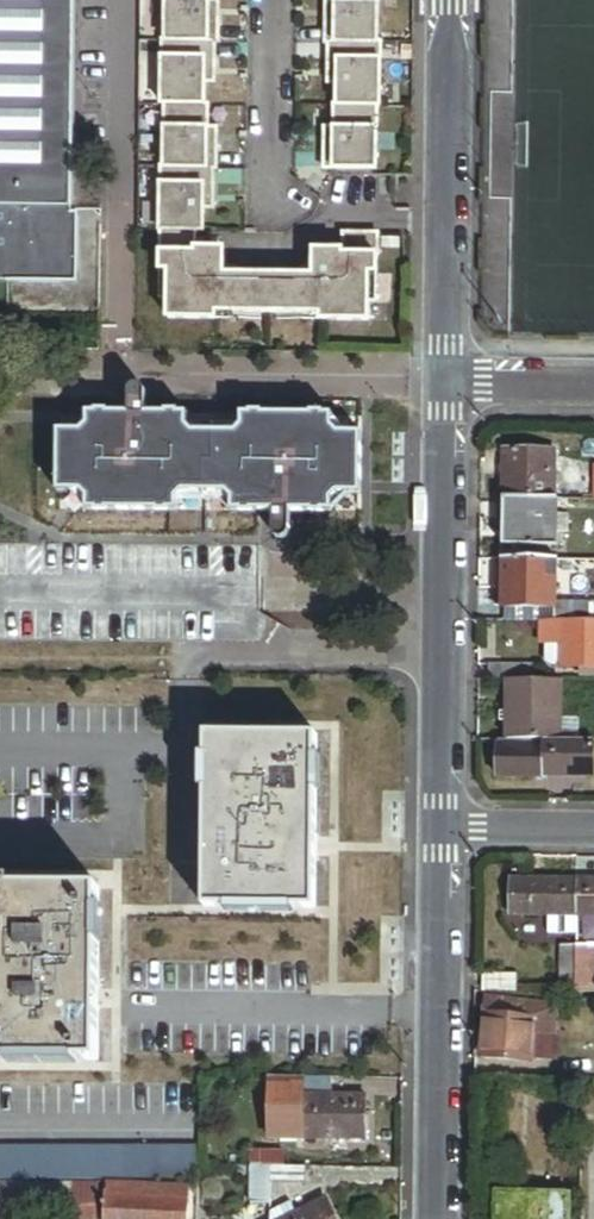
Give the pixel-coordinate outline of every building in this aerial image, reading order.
[(77,0),(0,0),(0,285),(8,285),(8,270),(75,270),(77,0)] [(167,43),(164,43),(164,107),(167,107),(166,170),(163,170),(163,274),(170,274),(170,322),(237,323),(237,316),(305,317),(305,323),(372,323),(372,276),(380,276),(380,236),(345,236),(345,271),(332,271),(331,279),(210,278),(210,270),(196,270),(196,235),(204,235),(204,212),(209,212),(209,189),(214,190),(214,172),(217,172),(217,154),(212,154),(212,132),(208,132),(208,108),(205,109),(205,85),(209,85),(210,63),(215,63),(215,45),(220,45),(220,26),(215,26),(215,4),(211,4),(211,0),(167,0),(167,43)] [(336,5),(332,5),(332,27),(327,27),(327,46),(330,46),(330,63),(335,63),(335,85),(339,85),(339,107),(336,107),(336,130),(332,130),(331,152),(325,152),(325,171),(377,171),(378,108),(381,108),(381,44),(378,44),(378,0),(337,0),(336,5)] [(499,222),(487,222),(487,237),(499,238),(499,222)] [(56,434),(56,493),(77,494),(84,500),(84,513),(173,513),(173,501),(180,494),(223,495),(229,501),(229,513),(272,514),(272,533),(272,535),(272,536),(272,537),(273,537),(274,539),(274,540),(275,540),(276,541),(277,541),(277,542),(278,542),(279,542),(280,542),(281,542),(282,542),(283,542),(284,541),(285,541),(286,540),(287,539),(288,538),(288,537),(288,536),(289,536),(289,535),(289,534),(289,514),(328,514),(328,502),(335,495),(357,496),(358,436),(336,436),(329,429),(329,418),(240,417),(240,429),(233,435),(190,435),(183,428),(183,417),(143,416),(143,396),(143,395),(143,394),(143,393),(142,393),(142,392),(141,391),(140,390),(140,389),(139,389),(138,389),(137,389),(137,388),(136,388),(135,388),(134,388),(133,388),(132,388),(131,389),(130,389),(129,390),(128,391),(127,392),(127,393),(126,393),(126,394),(126,396),(126,416),(84,416),(84,428),(77,434),(56,434)] [(505,453),(504,502),(554,502),(554,454),(534,454),(505,453)] [(554,502),(504,502),(504,549),(556,549),(557,502),(554,502)] [(556,562),(504,562),(503,611),(506,611),(555,610),(556,605),(556,562)] [(555,610),(555,612),(556,622),(565,622),(593,623),(593,605),(556,605),(555,610)] [(506,622),(542,622),(551,623),(556,622),(555,612),(555,610),(506,611),(506,622)] [(551,623),(542,622),(542,645),(547,645),(547,664),(553,667),(564,667),(564,646),(565,622),(556,622),(551,623)] [(565,622),(564,646),(564,667),(564,668),(583,669),(593,669),(593,623),(565,622)] [(489,668),(489,683),(501,682),(507,682),(537,682),(537,670),(520,670),(520,668),(489,668)] [(583,669),(583,677),(593,677),(593,669),(583,669)] [(560,721),(561,683),(538,682),(537,682),(507,682),(506,742),(549,743),(560,743),(560,721)] [(578,721),(560,721),(560,743),(577,743),(578,721)] [(316,738),(208,737),(207,907),(315,908),(316,738)] [(506,742),(497,742),(497,783),(549,783),(549,779),(549,743),(506,742)] [(560,743),(549,743),(549,779),(593,779),(593,743),(577,743),(560,743)] [(98,890),(13,889),(13,882),(0,882),(0,1059),(96,1060),(98,890)] [(576,919),(576,883),(511,882),(511,918),(547,919),(576,919)] [(576,883),(576,919),(593,919),(593,883),(576,883)] [(576,919),(547,919),(547,935),(576,935),(576,919)] [(576,996),(577,996),(593,996),(593,948),(576,947),(576,948),(576,996)] [(560,948),(560,996),(576,996),(576,948),(560,948)] [(515,977),(482,977),(482,995),(515,995),(515,977)] [(534,1021),(534,1023),(553,1025),(555,1009),(487,1002),(486,1016),(534,1021)] [(530,1065),(534,1023),(534,1021),(486,1016),(481,1059),(530,1065)] [(331,1097),(332,1078),(293,1077),(293,1096),(302,1096),(331,1097)] [(367,1098),(331,1097),(302,1096),(301,1140),(366,1141),(367,1098)] [(0,1149),(0,1184),(6,1184),(28,1184),(54,1184),(74,1184),(99,1184),(108,1184),(190,1184),(197,1183),(197,1149),(0,1149)] [(273,1166),(252,1166),(252,1204),(272,1204),(272,1185),(273,1166)] [(307,1186),(307,1167),(273,1166),(272,1185),(307,1186)] [(28,1184),(6,1184),(7,1213),(7,1218),(28,1218),(28,1184)] [(54,1184),(28,1184),(28,1218),(54,1218),(54,1202),(54,1184)] [(74,1184),(54,1184),(54,1202),(74,1202),(74,1184)] [(99,1184),(74,1184),(74,1202),(74,1218),(99,1218),(99,1184)] [(190,1184),(108,1184),(106,1218),(188,1218),(190,1184)] [(546,1186),(496,1185),(496,1218),(546,1218),(546,1186)] [(546,1186),(546,1218),(570,1218),(570,1186),(546,1186)] [(289,1218),(336,1218),(327,1201),(289,1218)]
